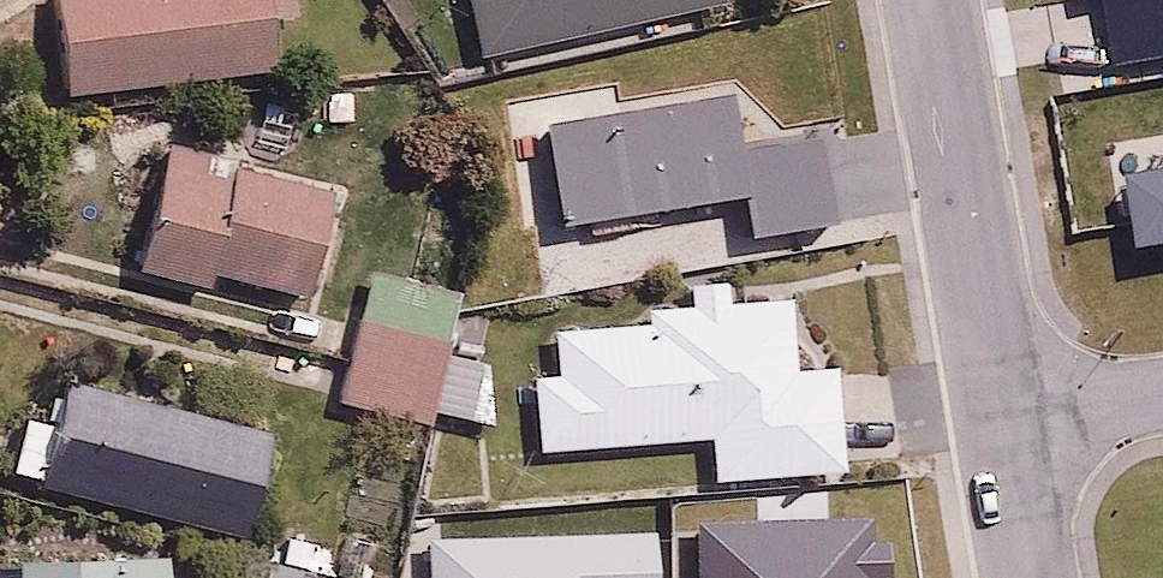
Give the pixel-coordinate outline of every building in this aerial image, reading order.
[(284,61),(279,18),(302,16),(300,0),(59,0),(69,86),(284,61)] [(492,56),(721,0),(478,0),(492,56)] [(1102,142),(1115,211),(1136,208),(1141,237),(1162,233),(1162,131),(1102,142)] [(178,145),(147,267),(212,284),(215,270),(314,295),(342,188),(178,145)] [(735,276),(691,279),(693,307),(653,309),(654,322),(557,329),(559,372),(539,373),(544,446),(714,434),(717,473),(846,465),(839,362),(802,365),(798,293),(737,297),(735,276)] [(457,336),(366,316),(347,403),(438,423),(440,410),(454,348),(457,336)] [(499,358),(454,348),(440,410),(486,420),(499,358)] [(31,414),(16,469),(253,531),(280,428),(73,374),(60,421),(31,414)] [(670,500),(601,503),(602,535),(672,532),(670,500)] [(286,524),(277,552),(359,577),(362,577),(370,551),(286,524)] [(23,554),(24,577),(198,577),(197,571),(170,572),(169,549),(23,554)]
